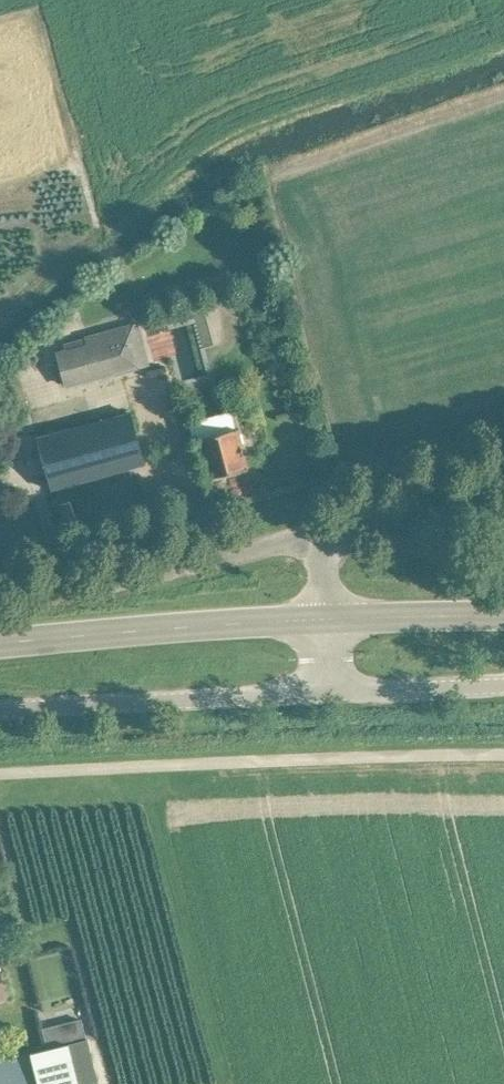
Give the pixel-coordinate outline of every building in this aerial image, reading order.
[(101,332),(83,337),(95,380),(112,375),(113,377),(139,370),(127,325),(101,332)] [(217,434),(199,439),(210,478),(247,468),(236,429),(235,429),(230,411),(212,416),(217,434)] [(37,438),(46,469),(52,490),(145,464),(131,412),(37,438)] [(12,522),(9,504),(0,506),(0,524),(12,522)] [(87,1039),(31,1054),(31,1053),(0,1061),(0,1083),(99,1083),(87,1039)]
